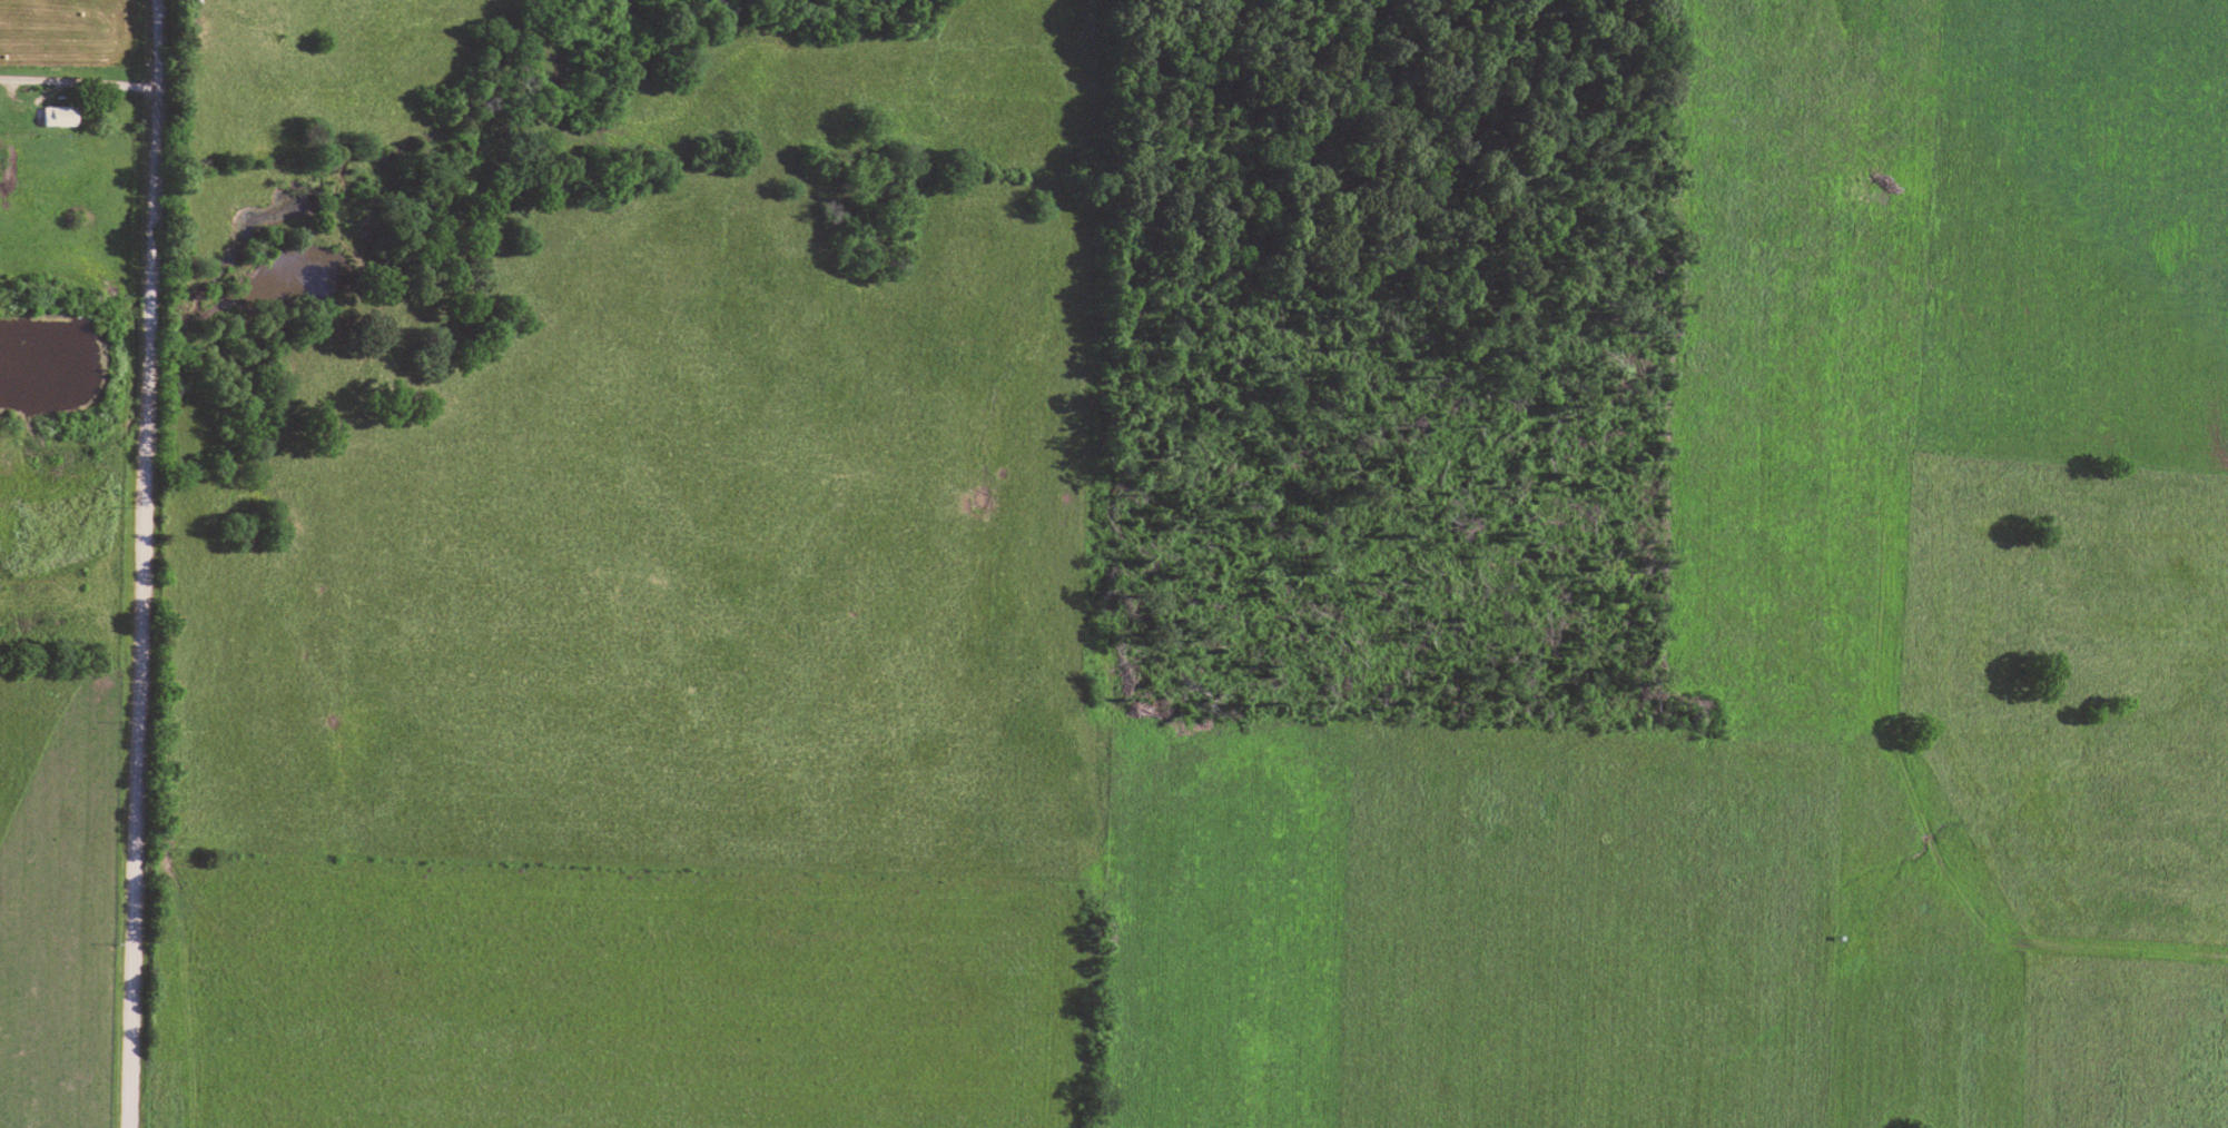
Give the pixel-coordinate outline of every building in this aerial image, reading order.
[(74,103),(44,104),(44,124),(74,123),(74,103)]
